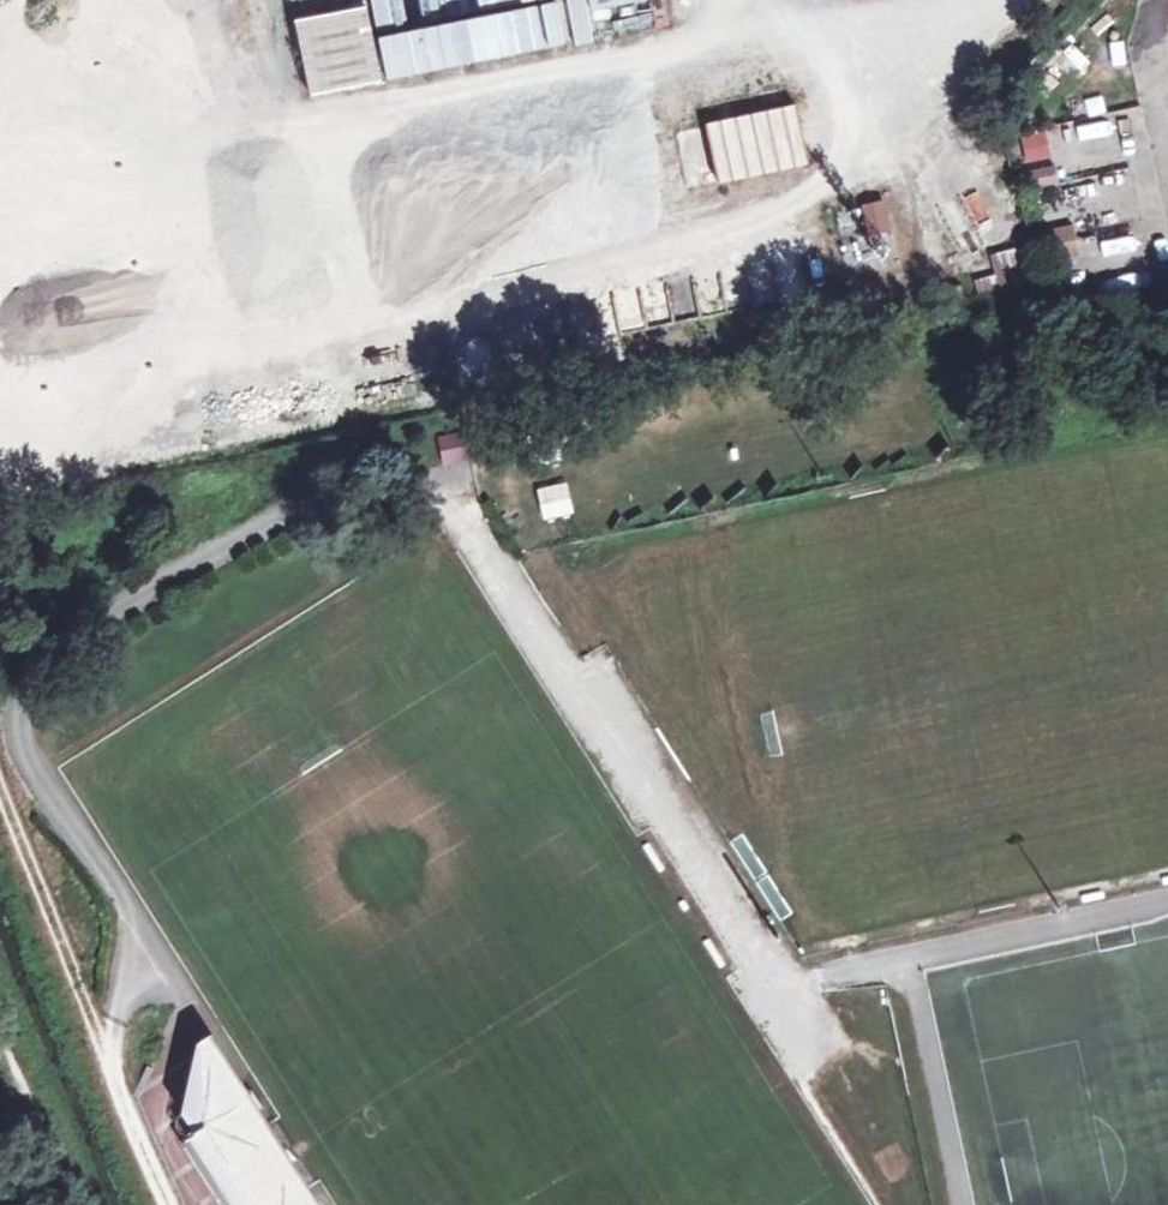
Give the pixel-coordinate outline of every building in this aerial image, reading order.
[(289,14),(301,90),(591,42),(584,0),(362,0),(362,2),(289,14)] [(666,0),(647,0),(653,28),(671,24),(666,0)] [(699,120),(713,182),(803,163),(789,100),(699,120)] [(1082,123),(1033,133),(1036,148),(1085,138),(1082,123)] [(1032,187),(1056,180),(1051,163),(1027,169),(1032,187)] [(860,206),(867,232),(885,228),(879,202),(860,206)] [(1048,263),(1078,255),(1069,222),(1040,229),(1048,263)] [(1079,245),(1087,282),(1122,274),(1114,238),(1079,245)] [(994,287),(1022,281),(1014,247),(986,253),(994,287)] [(434,436),(440,464),(469,458),(463,430),(434,436)] [(216,1043),(211,1050),(206,1056),(203,1064),(197,1080),(196,1090),(196,1095),(197,1103),(199,1111),(210,1129),(187,1145),(224,1204),(319,1204),(216,1043)]
